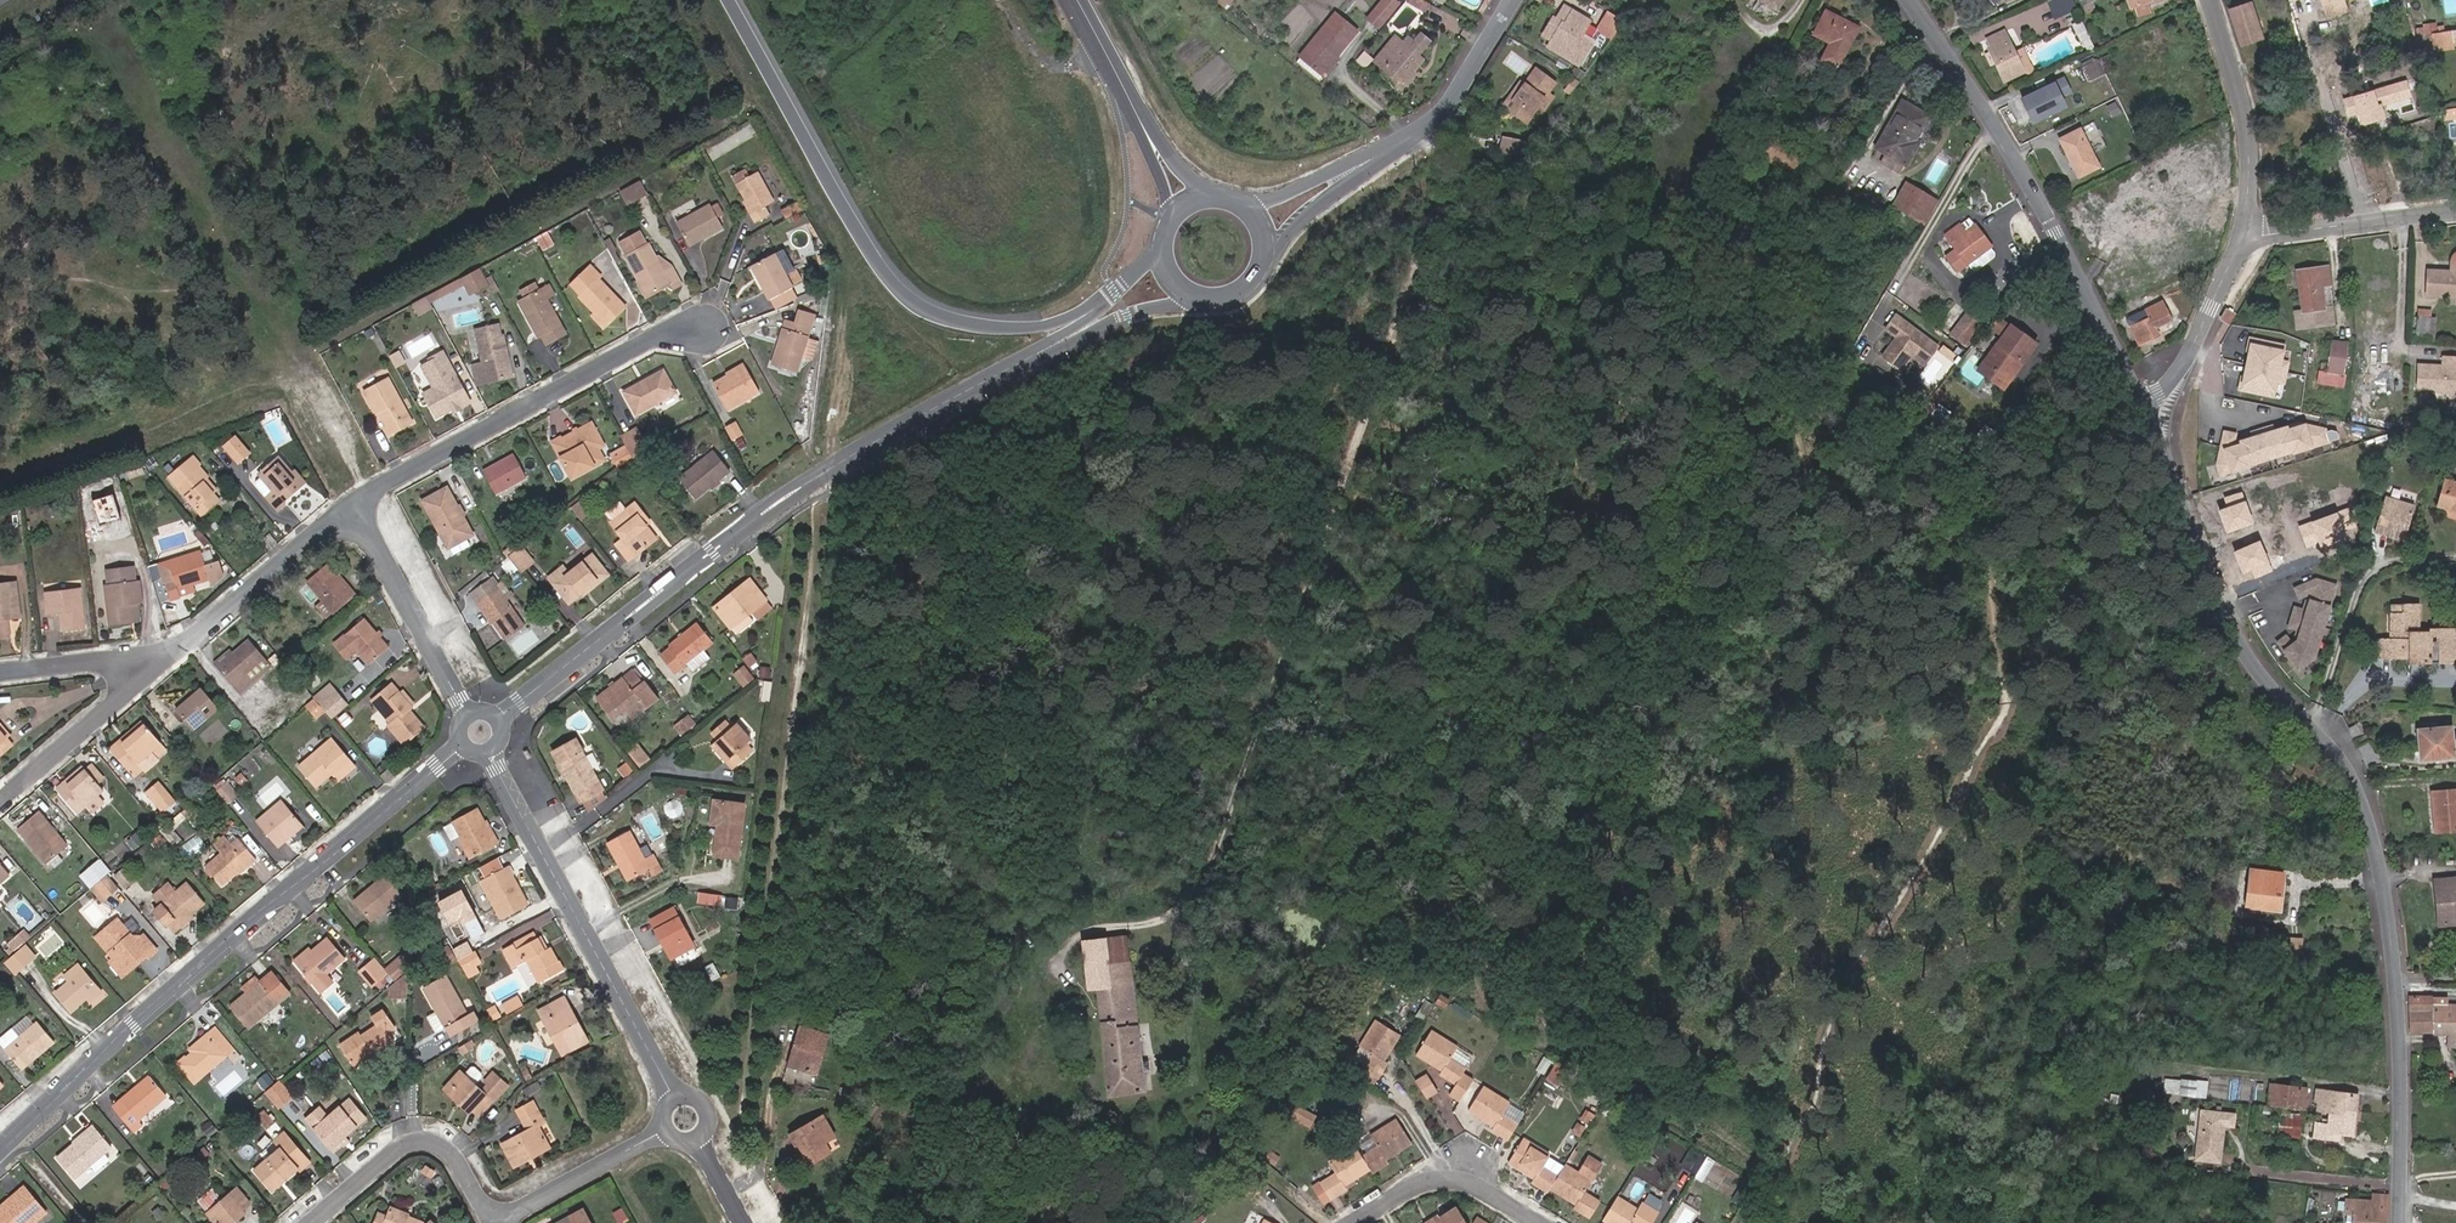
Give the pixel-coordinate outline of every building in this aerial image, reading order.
[(1383,28),(1404,1),(1403,0),(1381,0),(1368,17),(1383,28)] [(1424,0),(1412,0),(1427,9),(1431,3),(1424,0)] [(2049,4),(2056,19),(2078,8),(2074,0),(2057,0),(2049,4)] [(2326,19),(2348,12),(2344,1),(2346,0),(2320,0),(2326,19)] [(2151,12),(2148,2),(2135,7),(2139,17),(2151,12)] [(2252,3),(2232,8),(2242,43),(2262,37),(2252,3)] [(1547,45),(1580,65),(1592,44),(1580,37),(1590,20),(1564,5),(1555,19),(1561,22),(1550,39),(1547,45)] [(1600,32),(1612,40),(1613,39),(1626,21),(1611,12),(1600,32)] [(1347,36),(1354,28),(1336,13),(1300,53),(1318,69),(1332,53),(1335,56),(1350,39),(1347,36)] [(1831,43),(1824,58),(1838,65),(1857,28),(1826,13),(1815,34),(1831,43)] [(1542,34),(1550,39),(1561,22),(1555,19),(1552,17),(1542,34)] [(1347,36),(1350,39),(1357,30),(1354,28),(1347,36)] [(1989,49),(2005,82),(2024,73),(2004,31),(1987,40),(1991,48),(1989,49)] [(2453,31),(2437,34),(2440,48),(2455,46),(2453,31)] [(1375,61),(1404,84),(1424,61),(1419,57),(1431,42),(1420,34),(1415,40),(1412,40),(1409,38),(1403,43),(1395,37),(1375,61)] [(1318,69),(1324,74),(1338,58),(1335,56),(1332,53),(1318,69)] [(1358,61),(1364,66),(1370,59),(1363,54),(1358,61)] [(2100,58),(2085,67),(2093,79),(2107,70),(2100,58)] [(1539,71),(1516,101),(1535,115),(1557,84),(1539,71)] [(2064,79),(2023,100),(2035,123),(2066,107),(2061,97),(2071,92),(2064,79)] [(2407,80),(2342,97),(2347,116),(2355,114),(2359,126),(2384,120),(2381,108),(2412,100),(2407,80)] [(1878,148),(1889,154),(1907,163),(1918,142),(1915,140),(1927,117),(1902,102),(1878,148)] [(2079,176),(2098,166),(2080,131),(2061,140),(2079,176)] [(1773,132),(1760,155),(1791,171),(1804,149),(1773,132)] [(1501,150),(1522,154),(1525,138),(1504,134),(1501,150)] [(1902,173),(1907,163),(1889,154),(1884,163),(1902,173)] [(752,215),(763,208),(772,203),(757,175),(737,186),(752,215)] [(640,183),(621,193),(629,210),(649,200),(640,183)] [(1893,205),(1926,224),(1939,203),(1906,183),(1893,205)] [(2128,205),(2132,215),(2127,217),(2145,254),(2168,244),(2146,197),(2128,205)] [(772,203),(752,215),(761,232),(781,220),(772,203)] [(782,213),(787,221),(802,212),(798,204),(782,213)] [(710,206),(677,224),(689,247),(723,228),(710,206)] [(1975,236),(1980,233),(1969,218),(1957,227),(1963,235),(1971,230),(1975,236)] [(1948,257),(1957,270),(1968,262),(1989,246),(1990,246),(1980,233),(1975,236),(1971,230),(1963,235),(1957,227),(1947,235),(1958,250),(1948,257)] [(536,239),(543,252),(555,245),(548,233),(536,239)] [(1972,269),(1976,269),(1993,256),(1994,253),(1989,246),(1968,262),(1972,269)] [(625,258),(638,282),(643,279),(652,296),(669,287),(671,290),(680,285),(670,267),(662,271),(648,247),(625,258)] [(2427,297),(2455,298),(2455,254),(2454,256),(2452,258),(2451,261),(2450,272),(2428,272),(2427,297)] [(753,268),(771,302),(793,290),(774,257),(753,268)] [(600,276),(591,267),(572,285),(581,295),(579,297),(607,326),(625,310),(597,279),(600,276)] [(2296,270),(2301,312),(2323,309),(2321,287),(2329,286),(2327,267),(2296,270)] [(468,296),(488,286),(479,270),(461,280),(468,296)] [(647,299),(652,296),(643,279),(638,282),(647,299)] [(543,291),(548,300),(555,296),(551,287),(543,291)] [(793,290),(771,302),(775,309),(797,297),(793,290)] [(562,327),(548,300),(543,291),(525,302),(534,318),(530,320),(541,340),(543,339),(560,329),(562,327)] [(2144,304),(2147,310),(2162,303),(2159,297),(2144,304)] [(420,323),(435,315),(426,299),(412,308),(420,323)] [(521,304),(530,320),(534,318),(525,302),(521,304)] [(2162,303),(2147,310),(2128,319),(2140,344),(2159,335),(2156,328),(2170,320),(2162,303)] [(2221,321),(2230,324),(2234,314),(2226,310),(2221,321)] [(798,315),(795,324),(786,322),(772,366),(796,373),(811,318),(798,315)] [(1984,326),(1970,315),(1958,329),(1972,340),(1984,326)] [(1939,348),(1898,316),(1886,330),(1901,341),(1899,344),(1893,344),(1883,357),(1901,371),(1913,357),(1925,366),(1939,348)] [(2433,317),(2420,316),(2417,345),(2430,345),(2433,317)] [(2011,325),(1987,363),(2012,379),(2036,343),(2011,325)] [(560,329),(543,339),(547,348),(565,337),(560,329)] [(504,360),(508,359),(503,335),(479,341),(489,382),(508,378),(504,360)] [(2285,344),(2249,337),(2239,391),(2275,398),(2285,344)] [(2330,341),(2324,383),(2339,386),(2346,344),(2330,341)] [(405,368),(399,357),(391,361),(397,372),(405,368)] [(442,358),(432,364),(443,384),(424,394),(436,417),(467,400),(442,358)] [(2418,365),(2417,388),(2433,389),(2437,394),(2446,394),(2451,390),(2455,390),(2455,358),(2443,358),(2442,370),(2435,369),(2435,366),(2418,365)] [(504,360),(508,378),(513,376),(508,359),(504,360)] [(2006,389),(2012,379),(1987,363),(1982,372),(2006,389)] [(728,412),(760,395),(744,369),(727,379),(730,384),(726,386),(725,384),(715,389),(728,412)] [(663,374),(623,396),(636,418),(676,397),(663,374)] [(415,423),(389,378),(366,391),(375,408),(379,406),(393,433),(415,423)] [(2446,394),(2450,398),(2455,398),(2455,390),(2451,390),(2446,394)] [(612,451),(618,463),(651,448),(640,425),(623,433),(628,443),(612,451)] [(734,426),(725,432),(732,443),(741,438),(734,426)] [(2219,465),(2223,476),(2251,467),(2251,465),(2294,452),(2295,453),(2330,442),(2326,430),(2306,426),(2297,429),(2296,426),(2274,433),(2272,427),(2253,434),(2254,439),(2241,443),(2242,446),(2233,449),(2235,436),(2226,434),(2219,465)] [(603,450),(591,427),(555,446),(574,481),(596,468),(590,457),(599,452),(603,450)] [(1979,457),(1989,442),(1978,433),(1968,446),(1979,457)] [(250,450),(237,434),(226,443),(239,460),(250,450)] [(596,468),(596,469),(605,463),(599,452),(590,457),(596,468)] [(711,452),(679,479),(695,499),(728,472),(711,452)] [(193,454),(189,458),(197,466),(201,462),(193,454)] [(303,485),(295,474),(281,457),(262,473),(275,489),(269,495),(280,510),(287,504),(285,500),(303,485)] [(513,457),(481,475),(491,495),(524,476),(513,457)] [(205,481),(208,478),(197,466),(189,458),(170,474),(203,514),(217,501),(211,494),(214,492),(205,481)] [(299,471),(295,474),(303,485),(308,481),(299,471)] [(205,481),(214,492),(217,489),(208,478),(205,481)] [(2439,507),(2455,511),(2455,483),(2446,481),(2439,507)] [(2242,491),(2223,498),(2227,507),(2218,511),(2227,534),(2255,524),(2242,491)] [(211,494),(217,501),(220,499),(214,492),(211,494)] [(473,538),(447,492),(423,505),(448,552),(473,538)] [(2376,530),(2405,539),(2416,505),(2386,495),(2376,530)] [(591,514),(581,500),(572,507),(581,521),(591,514)] [(642,519),(645,516),(635,504),(612,522),(624,538),(619,543),(631,559),(657,539),(646,525),(642,519)] [(2353,506),(2297,526),(2304,547),(2361,526),(2353,506)] [(209,539),(197,525),(193,528),(205,541),(209,539)] [(2260,540),(2233,551),(2242,573),(2252,568),(2256,579),(2273,572),(2260,540)] [(206,544),(198,548),(203,559),(211,555),(206,544)] [(168,560),(175,576),(165,581),(171,597),(183,591),(180,585),(194,579),(209,573),(212,579),(222,567),(216,553),(211,555),(203,559),(198,548),(168,560)] [(512,556),(522,571),(533,563),(521,549),(512,556)] [(561,566),(547,576),(554,586),(556,584),(569,601),(587,589),(588,590),(607,576),(591,555),(567,573),(561,566)] [(108,568),(109,580),(137,577),(136,564),(108,568)] [(311,580),(324,597),(334,610),(354,594),(342,579),(340,581),(328,567),(311,580)] [(132,600),(144,599),(141,576),(137,577),(109,580),(108,580),(112,622),(134,619),(132,600)] [(2307,609),(2296,605),(2290,624),(2301,627),(2298,637),(2292,642),(2286,634),(2279,639),(2299,667),(2314,655),(2336,582),(2317,577),(2296,585),(2300,594),(2313,589),(2307,609)] [(180,585),(183,591),(197,585),(194,579),(180,585)] [(744,579),(719,600),(722,603),(747,583),(744,579)] [(4,594),(19,592),(18,580),(2,581),(4,594)] [(2,581),(0,582),(0,635),(12,633),(10,616),(23,614),(19,592),(4,594),(2,581)] [(767,609),(747,583),(722,603),(719,600),(710,607),(728,628),(747,612),(753,619),(767,609)] [(82,584),(49,589),(52,610),(64,609),(67,628),(88,625),(82,584)] [(479,600),(480,602),(500,589),(499,586),(479,600)] [(525,624),(500,589),(480,602),(485,610),(486,609),(506,637),(525,624)] [(326,616),(334,610),(324,597),(316,604),(326,616)] [(146,617),(144,599),(132,600),(134,619),(146,617)] [(2431,628),(2431,632),(2420,632),(2420,629),(2421,606),(2403,606),(2403,613),(2391,613),(2391,636),(2409,637),(2409,641),(2375,640),(2376,658),(2410,658),(2410,663),(2433,664),(2433,654),(2455,654),(2455,629),(2431,628)] [(391,644),(367,616),(347,633),(371,661),(391,644)] [(707,642),(691,623),(666,645),(682,663),(707,642)] [(252,639),(237,651),(222,664),(237,683),(239,682),(245,689),(259,678),(252,671),(268,657),(252,639)] [(222,664),(237,651),(233,647),(219,660),(222,664)] [(2433,654),(2433,664),(2455,663),(2455,654),(2433,654)] [(274,664),(268,657),(252,671),(259,678),(274,664)] [(747,664),(736,672),(746,685),(756,677),(747,664)] [(621,708),(634,695),(641,704),(653,694),(639,677),(638,678),(629,667),(618,676),(593,696),(610,717),(621,708)] [(316,694),(334,716),(352,702),(333,680),(316,694)] [(414,705),(395,683),(376,700),(394,722),(391,725),(406,742),(427,726),(414,711),(413,712),(409,709),(414,705)] [(205,687),(180,708),(196,727),(221,706),(205,687)] [(298,687),(290,693),(296,700),(304,694),(298,687)] [(634,695),(621,708),(628,715),(641,704),(634,695)] [(253,725),(266,739),(283,723),(270,709),(253,725)] [(671,723),(680,735),(696,723),(686,712),(671,723)] [(718,734),(716,736),(730,752),(726,754),(732,761),(750,747),(745,740),(750,736),(737,719),(731,723),(724,715),(711,725),(718,734)] [(9,738),(14,733),(0,718),(0,727),(9,738)] [(113,747),(116,751),(149,725),(146,721),(113,747)] [(149,725),(116,751),(131,768),(153,751),(158,756),(168,748),(149,725)] [(9,738),(0,727),(0,755),(1,757),(15,745),(9,738)] [(2455,760),(2455,739),(2452,740),(2451,727),(2419,730),(2422,761),(2454,758),(2454,760),(2455,760)] [(340,761),(343,765),(352,758),(332,735),(299,763),(315,782),(331,769),(340,761)] [(601,786),(571,735),(550,749),(578,798),(601,786)] [(713,739),(726,754),(730,752),(716,736),(713,739)] [(646,757),(633,741),(625,747),(638,763),(646,757)] [(223,758),(212,745),(206,750),(216,763),(223,758)] [(343,765),(347,769),(355,761),(352,758),(343,765)] [(347,769),(343,765),(340,761),(331,769),(338,776),(347,769)] [(96,763),(90,768),(102,783),(108,778),(96,763)] [(106,788),(102,783),(90,768),(86,765),(67,781),(70,784),(63,791),(79,810),(106,788)] [(391,765),(382,772),(388,780),(397,773),(391,765)] [(229,780),(240,793),(244,789),(233,777),(229,780)] [(176,799),(161,780),(150,789),(165,808),(176,799)] [(240,793),(229,780),(221,787),(231,799),(240,793)] [(59,787),(63,791),(70,784),(67,781),(59,787)] [(2437,832),(2455,831),(2455,791),(2435,793),(2437,832)] [(741,800),(711,797),(708,818),(716,819),(712,850),(734,853),(741,800)] [(304,823),(283,798),(258,819),(280,844),(304,823)] [(482,817),(475,804),(451,817),(459,832),(457,833),(468,854),(495,840),(484,822),(481,824),(478,819),(482,817)] [(70,844),(41,811),(21,827),(51,862),(70,844)] [(441,842),(437,831),(436,829),(435,828),(433,828),(432,827),(430,828),(429,828),(427,830),(427,831),(426,832),(426,833),(427,835),(432,847),(433,849),(434,850),(436,851),(437,851),(439,850),(440,849),(441,848),(442,848),(442,846),(442,844),(442,843),(441,842)] [(643,855),(627,829),(606,841),(625,876),(647,864),(649,869),(659,864),(651,850),(643,855)] [(221,880),(236,866),(234,864),(245,857),(248,860),(256,853),(238,833),(205,860),(221,880)] [(236,866),(238,868),(248,860),(245,857),(234,864),(236,866)] [(12,873),(0,859),(0,884),(12,873)] [(140,875),(129,862),(120,871),(131,884),(140,875)] [(508,872),(511,871),(507,862),(481,876),(502,915),(525,902),(516,886),(508,872)] [(2281,872),(2250,868),(2246,904),(2276,908),(2281,872)] [(112,891),(122,883),(111,870),(101,879),(112,891)] [(508,872),(516,886),(519,884),(511,871),(508,872)] [(384,872),(355,896),(371,915),(400,890),(384,872)] [(112,891),(101,879),(96,883),(107,896),(112,891)] [(182,920),(194,910),(206,899),(191,879),(178,889),(165,900),(170,906),(163,911),(175,925),(182,920)] [(165,900),(178,889),(171,880),(158,891),(165,900)] [(2436,885),(2438,900),(2442,899),(2444,917),(2440,918),(2443,932),(2455,930),(2455,882),(2436,885)] [(716,890),(697,887),(696,897),(714,900),(716,890)] [(648,914),(660,936),(663,934),(672,950),(674,949),(692,938),(671,901),(648,914)] [(493,923),(502,918),(495,905),(486,910),(493,923)] [(194,910),(182,920),(185,923),(197,913),(194,910)] [(120,916),(99,934),(116,956),(111,960),(123,973),(142,957),(140,955),(146,951),(150,955),(158,948),(145,933),(138,938),(120,916)] [(27,929),(5,946),(10,951),(31,934),(27,929)] [(552,956),(546,943),(540,946),(534,933),(531,929),(500,945),(512,965),(521,960),(526,958),(536,977),(560,964),(555,955),(552,956)] [(539,931),(534,933),(540,946),(546,943),(539,931)] [(663,934),(660,936),(669,952),(672,950),(663,934)] [(334,936),(318,950),(319,952),(304,964),(320,982),(350,956),(334,936)] [(1127,936),(1082,939),(1088,989),(1095,989),(1108,1094),(1145,1090),(1127,936)] [(2278,936),(2277,950),(2298,952),(2300,939),(2278,936)] [(678,956),(681,957),(694,950),(695,946),(691,939),(674,949),(678,956)] [(40,953),(29,941),(12,955),(8,958),(20,972),(40,953)] [(476,943),(458,954),(467,971),(479,964),(477,960),(483,957),(476,943)] [(301,960),(304,964),(319,952),(318,950),(316,947),(301,960)] [(405,948),(386,963),(388,965),(396,974),(415,959),(405,948)] [(378,974),(388,965),(386,963),(376,952),(366,960),(378,974)] [(532,980),(536,977),(526,958),(521,960),(532,980)] [(378,974),(366,960),(361,964),(373,978),(378,974)] [(75,1006),(92,991),(100,985),(86,967),(60,989),(75,1006)] [(289,988),(271,968),(233,1002),(251,1023),(289,988)] [(467,1008),(444,970),(444,969),(423,981),(436,1004),(426,1010),(434,1025),(446,1019),(450,1028),(476,1014),(472,1006),(467,1008)] [(391,978),(391,996),(411,995),(411,978),(391,978)] [(103,988),(100,985),(92,991),(95,995),(103,988)] [(505,1007),(522,998),(517,989),(501,997),(505,1007)] [(585,1032),(562,990),(542,1001),(546,1010),(541,1013),(558,1046),(585,1032)] [(2411,1032),(2435,1032),(2433,996),(2410,995),(2411,1032)] [(2449,1004),(2449,996),(2433,996),(2435,1032),(2455,1033),(2455,1004),(2449,1004)] [(337,1037),(349,1056),(367,1044),(370,1048),(390,1035),(383,1026),(391,1020),(378,1004),(367,1012),(372,1019),(357,1031),(353,1026),(337,1037)] [(9,1044),(26,1064),(58,1037),(41,1016),(9,1044)] [(211,1034),(218,1028),(211,1020),(203,1026),(207,1030),(211,1034)] [(1369,1055),(1361,1070),(1376,1079),(1384,1064),(1379,1061),(1385,1049),(1388,1050),(1398,1035),(1374,1021),(1357,1047),(1369,1055)] [(827,1032),(798,1025),(788,1063),(817,1071),(827,1032)] [(218,1028),(211,1034),(207,1030),(197,1040),(200,1043),(194,1049),(182,1060),(195,1078),(233,1046),(218,1028)] [(1456,1102),(1470,1081),(1460,1074),(1464,1068),(1448,1059),(1454,1047),(1428,1031),(1415,1055),(1430,1065),(1432,1062),(1442,1068),(1439,1074),(1453,1084),(1446,1096),(1456,1102)] [(200,1043),(197,1040),(191,1045),(194,1049),(200,1043)] [(352,1061),(370,1048),(367,1044),(349,1056),(352,1061)] [(1471,1064),(1476,1054),(1461,1046),(1455,1056),(1471,1064)] [(450,1084),(463,1069),(456,1063),(441,1081),(447,1087),(450,1084)] [(267,1083),(276,1075),(269,1068),(260,1076),(267,1083)] [(462,1095),(460,1097),(469,1104),(470,1102),(477,1107),(478,1105),(485,1111),(497,1097),(490,1091),(463,1069),(450,1084),(462,1095)] [(1370,1090),(1376,1079),(1361,1070),(1355,1081),(1363,1086),(1370,1090)] [(152,1071),(124,1094),(126,1097),(117,1105),(136,1125),(144,1118),(140,1113),(168,1090),(152,1071)] [(266,1087),(277,1100),(292,1087),(281,1074),(266,1087)] [(1422,1075),(1413,1082),(1423,1098),(1432,1092),(1422,1075)] [(1356,1098),(1363,1086),(1355,1081),(1351,1078),(1344,1091),(1356,1098)] [(2172,1079),(2170,1093),(2180,1094),(2193,1096),(2195,1081),(2172,1079)] [(447,1087),(460,1097),(462,1095),(450,1084),(447,1087)] [(2268,1084),(2266,1104),(2267,1104),(2303,1108),(2305,1089),(2268,1084)] [(1504,1140),(1513,1125),(1499,1115),(1507,1104),(1481,1087),(1465,1111),(1481,1121),(1483,1118),(1493,1124),(1489,1131),(1504,1140)] [(2316,1100),(2315,1110),(2327,1111),(2340,1113),(2340,1107),(2355,1109),(2357,1093),(2315,1089),(2314,1100),(2316,1100)] [(306,1109),(330,1138),(343,1127),(360,1111),(347,1091),(328,1107),(320,1098),(306,1109)] [(2162,1093),(2149,1092),(2148,1101),(2161,1102),(2162,1093)] [(126,1097),(124,1094),(116,1102),(117,1105),(126,1097)] [(519,1103),(523,1113),(540,1105),(534,1094),(519,1103)] [(276,1113),(266,1101),(259,1107),(268,1118),(276,1113)] [(525,1145),(545,1135),(538,1119),(545,1115),(540,1105),(523,1113),(527,1122),(502,1135),(513,1157),(527,1150),(525,1145)] [(2340,1113),(2327,1111),(2326,1124),(2314,1122),(2313,1136),(2338,1139),(2339,1133),(2352,1134),(2355,1109),(2340,1107),(2340,1113)] [(2234,1114),(2200,1110),(2195,1159),(2218,1161),(2222,1126),(2232,1127),(2234,1114)] [(820,1146),(825,1142),(835,1137),(824,1116),(790,1135),(795,1146),(798,1145),(803,1154),(799,1156),(806,1167),(825,1156),(820,1146)] [(92,1126),(62,1152),(78,1171),(115,1140),(96,1119),(90,1124),(92,1126)] [(1374,1148),(1359,1158),(1367,1170),(1369,1173),(1383,1164),(1379,1158),(1390,1151),(1391,1153),(1407,1143),(1392,1119),(1366,1136),(1374,1148)] [(2299,1121),(2279,1119),(2278,1135),(2298,1136),(2299,1121)] [(282,1139),(254,1162),(272,1182),(298,1160),(300,1161),(309,1153),(285,1125),(276,1133),(282,1139)] [(343,1127),(330,1138),(333,1141),(345,1130),(343,1127)] [(525,1145),(527,1150),(548,1140),(545,1135),(525,1145)] [(1547,1190),(1554,1178),(1538,1169),(1546,1156),(1520,1140),(1507,1164),(1522,1173),(1523,1171),(1534,1178),(1530,1184),(1545,1193),(1547,1190)] [(820,1146),(825,1156),(831,1153),(825,1142),(820,1146)] [(1351,1180),(1367,1170),(1359,1158),(1351,1146),(1324,1163),(1332,1177),(1319,1185),(1328,1200),(1343,1190),(1339,1185),(1349,1177),(1351,1180)] [(1681,1166),(1686,1169),(1695,1153),(1690,1150),(1681,1166)] [(1703,1158),(1695,1153),(1686,1169),(1694,1174),(1703,1158)] [(1273,1162),(1265,1156),(1261,1161),(1270,1167),(1273,1162)] [(1578,1174),(1590,1182),(1600,1166),(1588,1158),(1578,1174)] [(1578,1174),(1562,1165),(1554,1178),(1547,1190),(1563,1199),(1565,1196),(1576,1203),(1571,1210),(1587,1220),(1597,1204),(1583,1195),(1590,1182),(1578,1174)] [(1255,1195),(1263,1186),(1249,1174),(1240,1182),(1255,1195)] [(207,1205),(220,1219),(232,1209),(234,1212),(244,1204),(242,1201),(248,1195),(236,1180),(207,1205)] [(41,1199),(24,1181),(0,1204),(0,1209),(1,1210),(6,1215),(0,1220),(0,1222),(26,1222),(23,1220),(31,1213),(28,1210),(41,1199)] [(2386,1194),(2371,1193),(2371,1200),(2345,1199),(2344,1213),(2352,1214),(2352,1222),(2384,1222),(2386,1194)] [(1602,1220),(1606,1222),(1651,1222),(1657,1213),(1641,1203),(1637,1209),(1617,1197),(1602,1220)] [(26,1222),(29,1222),(47,1206),(41,1199),(28,1210),(31,1213),(23,1220),(26,1222)] [(374,1222),(436,1222),(430,1218),(426,1221),(423,1217),(389,1203),(387,1209),(378,1206),(371,1222),(374,1222)] [(582,1205),(546,1222),(591,1222),(582,1205)] [(621,1208),(613,1212),(618,1222),(620,1222),(627,1220),(621,1208)] [(222,1222),(234,1212),(232,1209),(220,1219),(222,1222)] [(1434,1222),(1435,1222),(1458,1222),(1452,1212),(1434,1222)] [(1468,1222),(1483,1222),(1468,1214),(1464,1220),(1468,1222)]
